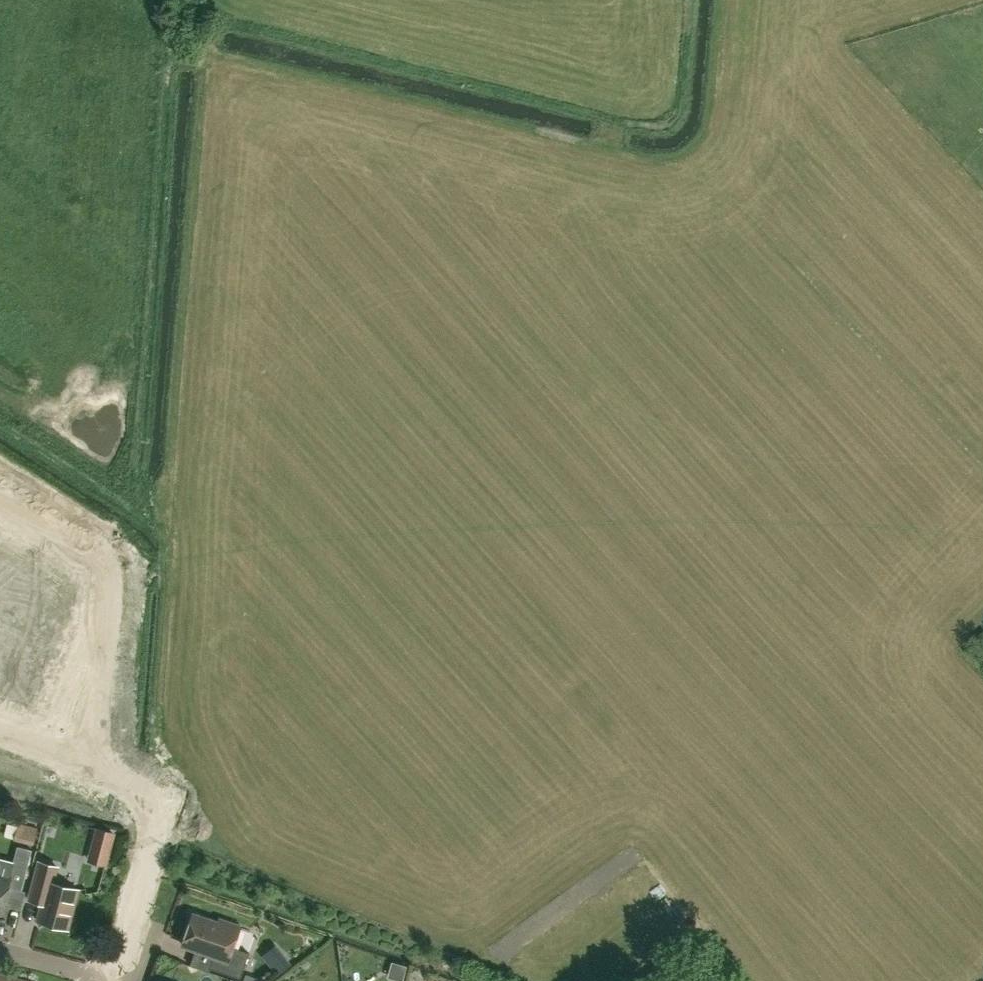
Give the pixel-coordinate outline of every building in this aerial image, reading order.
[(26,578),(18,599),(46,609),(50,598),(76,608),(87,579),(63,571),(65,565),(47,558),(45,564),(42,563),(35,581),(26,578)] [(25,619),(16,645),(50,658),(59,631),(25,619)] [(41,841),(44,828),(19,822),(16,835),(41,841)] [(109,846),(113,833),(98,829),(94,842),(109,846)] [(33,850),(18,846),(10,879),(0,876),(0,911),(3,911),(9,887),(22,891),(33,850)] [(68,929),(79,889),(54,883),(58,866),(41,862),(30,900),(44,904),(39,921),(68,929)] [(219,924),(194,915),(183,945),(215,956),(210,968),(241,979),(250,953),(233,947),(240,927),(220,920),(219,924)]
